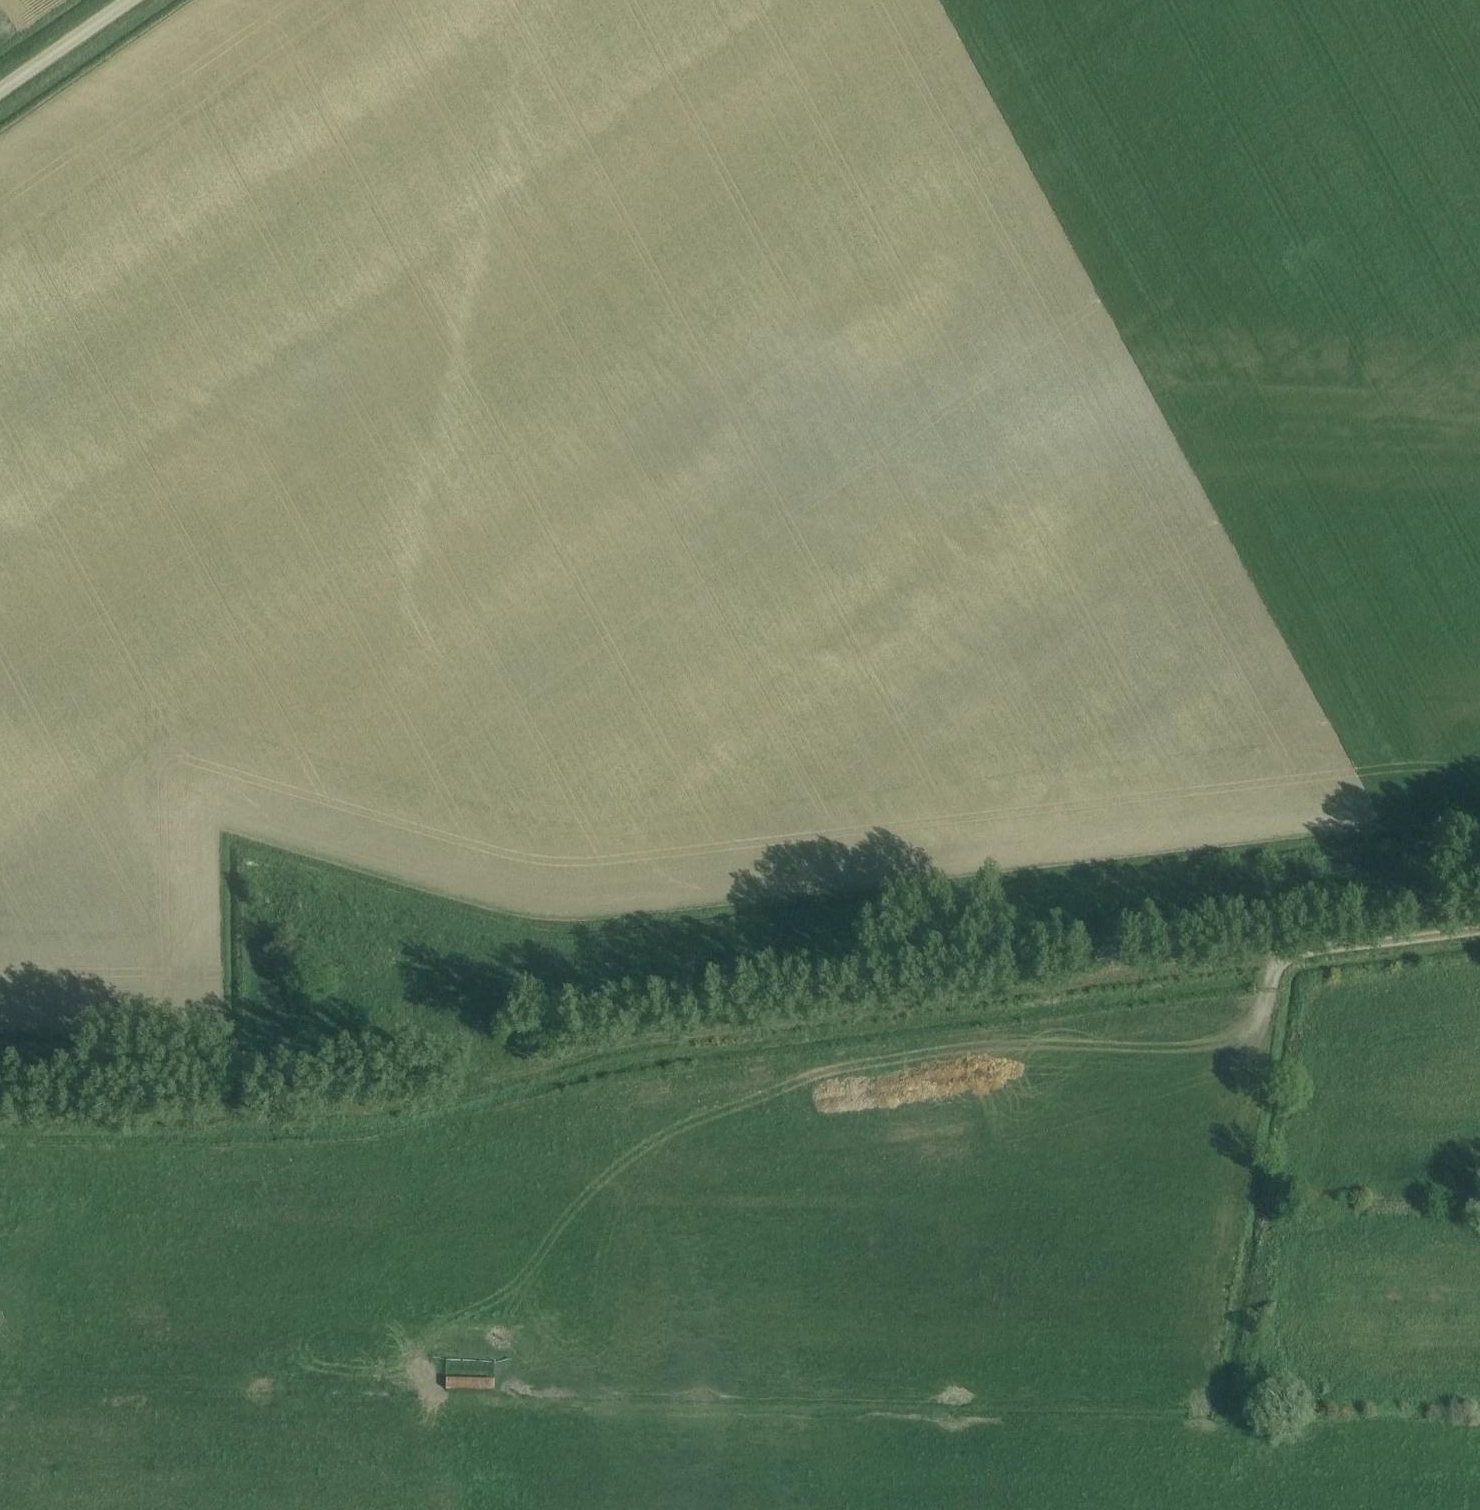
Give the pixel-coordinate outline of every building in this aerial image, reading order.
[(496,1378),(446,1377),(446,1390),(496,1390),(496,1379),(496,1378)]
